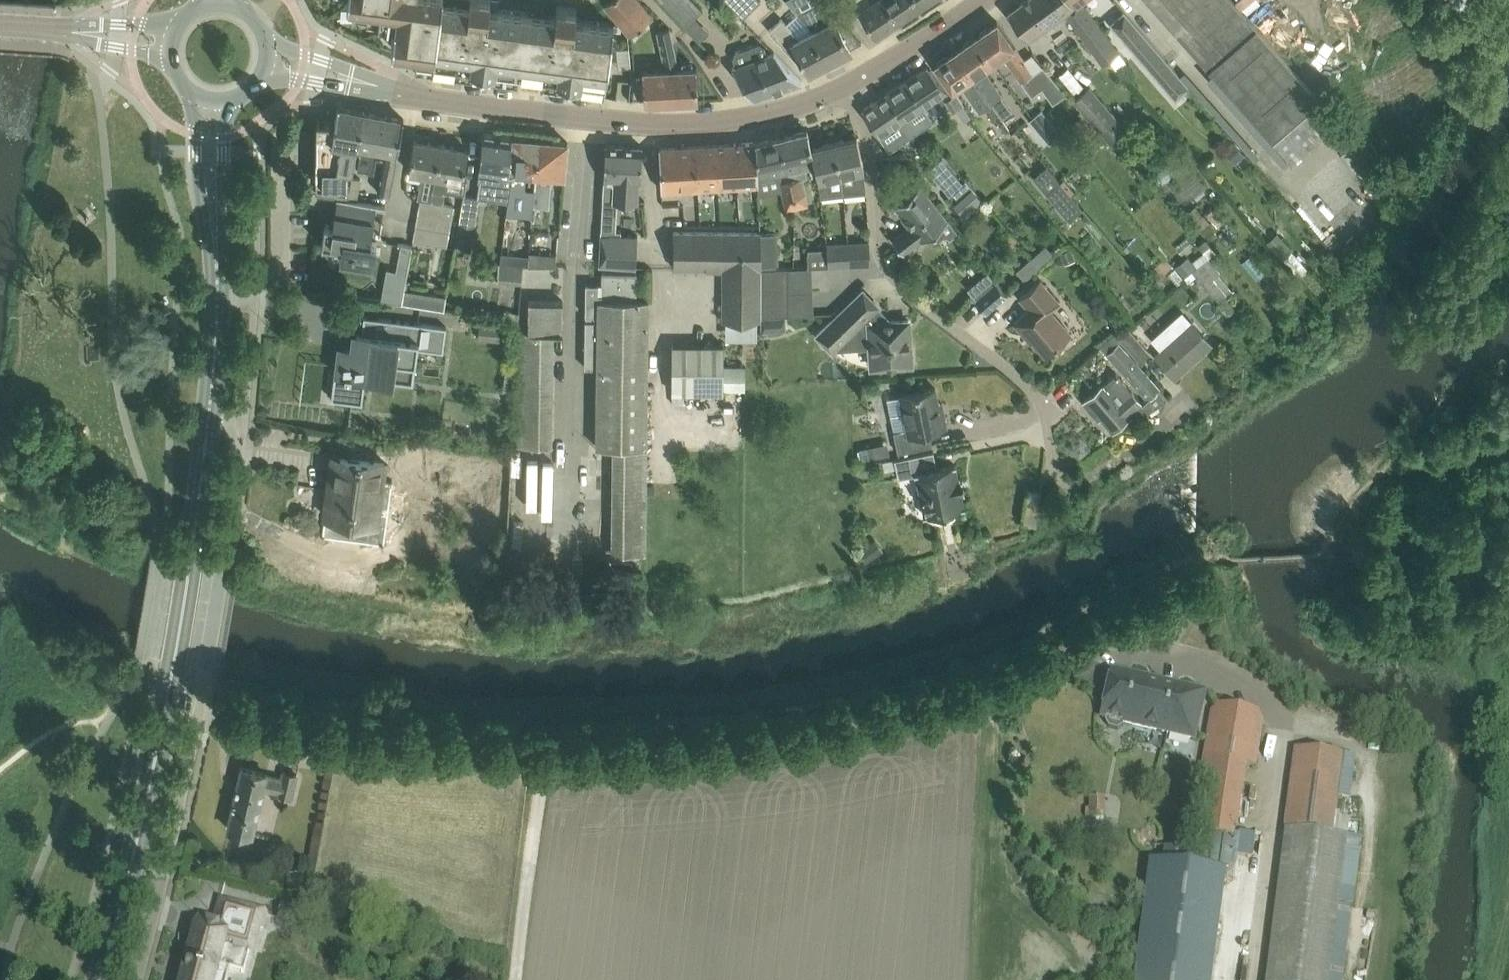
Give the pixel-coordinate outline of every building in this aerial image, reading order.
[(347,1),(357,3),(355,18),(395,24),(392,46),(418,50),(415,71),(431,73),(456,77),(492,81),(518,85),(519,74),(542,77),(541,88),(579,93),(604,96),(607,77),(613,25),(585,21),(575,20),(577,7),(557,4),(555,16),(550,16),(528,13),(498,9),(499,0),(347,0),(347,1)] [(652,15),(640,0),(607,0),(603,3),(627,32),(628,49),(649,33),(641,24),(652,15)] [(692,0),(659,0),(685,26),(701,9),(692,0)] [(743,17),(760,0),(726,0),(743,17)] [(840,19),(822,0),(797,12),(797,13),(813,30),(829,59),(849,48),(849,50),(850,49),(841,31),(836,21),(840,19)] [(864,18),(875,35),(876,34),(876,33),(897,19),(885,0),(853,0),(858,9),(864,18)] [(897,19),(920,4),(917,0),(885,0),(897,19)] [(1007,12),(1027,39),(1065,11),(1072,6),(1068,0),(1023,0),(1007,12)] [(1065,11),(1082,35),(1096,24),(1079,0),(1080,0),(1068,0),(1072,6),(1065,11)] [(1207,69),(1255,27),(1244,15),(1231,0),(1146,0),(1207,69)] [(1124,10),(1109,23),(1175,100),(1190,87),(1124,10)] [(829,59),(813,30),(797,13),(785,24),(780,17),(768,29),(789,51),(797,60),(801,58),(801,59),(802,58),(809,71),(810,70),(810,69),(829,59)] [(1003,54),(1021,81),(1031,95),(1042,87),(1052,103),(1066,93),(1043,66),(1033,73),(997,20),(973,37),(991,62),(1003,54)] [(1094,51),(1109,40),(1096,24),(1082,35),(1094,51)] [(630,102),(644,102),(698,99),(695,67),(677,68),(669,27),(657,30),(665,68),(642,70),(642,76),(632,77),(630,102)] [(1291,163),(1329,130),(1337,123),(1318,100),(1319,99),(1255,27),(1207,69),(1291,163)] [(954,50),(990,102),(1001,94),(983,68),(991,62),(973,37),(954,50)] [(732,67),(740,79),(754,98),(802,81),(774,51),(767,54),(764,47),(758,43),(735,52),(732,58),(735,66),(732,67)] [(954,50),(935,64),(952,89),(961,83),(979,110),(990,102),(954,50)] [(927,66),(905,80),(922,107),(923,108),(948,91),(936,76),(927,66)] [(923,108),(922,107),(905,80),(882,95),(899,123),(914,113),(918,119),(924,127),(933,121),(923,108)] [(1073,100),(1083,113),(1097,129),(1118,154),(1135,139),(1089,86),(1073,100)] [(953,111),(963,104),(956,92),(945,100),(953,111)] [(990,102),(1001,117),(1012,110),(1001,94),(990,102)] [(889,150),(906,140),(909,137),(899,123),(882,95),(862,109),(879,136),(880,136),(889,150)] [(356,151),(363,111),(338,106),(335,124),(330,124),(330,122),(317,122),(317,140),(316,169),(316,171),(316,182),(316,184),(321,185),(348,190),(349,190),(351,177),(356,151)] [(1038,130),(1051,120),(1042,109),(1029,119),(1038,130)] [(390,193),(402,124),(404,118),(363,111),(356,151),(361,152),(358,168),(374,171),(377,157),(384,158),(378,191),(390,193)] [(1085,139),(1097,129),(1083,113),(1071,124),(1085,139)] [(815,160),(811,147),(807,129),(783,135),(781,135),(790,171),(796,196),(805,194),(807,193),(804,177),(808,176),(804,163),(815,160)] [(509,170),(512,136),(483,132),(481,152),(479,167),(478,179),(499,182),(496,201),(508,203),(511,181),(509,170)] [(796,196),(790,171),(781,135),(780,136),(779,136),(756,141),(759,179),(780,173),(786,198),(795,196),(796,196)] [(531,224),(533,204),(536,174),(534,174),(535,159),(540,159),(542,139),(512,136),(509,170),(511,181),(508,203),(505,221),(531,224)] [(843,189),(866,187),(864,168),(857,136),(834,141),(842,173),(843,189)] [(408,170),(435,175),(441,144),(414,139),(408,170)] [(536,174),(533,204),(548,205),(549,206),(551,189),(552,175),(564,176),(565,171),(567,141),(542,139),(540,159),(535,159),(534,174),(536,174)] [(759,179),(756,141),(659,147),(662,189),(759,184),(759,179)] [(843,189),(842,173),(834,141),(811,147),(815,160),(819,179),(822,196),(830,195),(830,192),(843,191),(843,189)] [(1234,163),(1244,154),(1233,141),(1223,150),(1234,163)] [(441,144),(435,175),(430,201),(443,203),(448,177),(462,180),(468,149),(441,144)] [(603,179),(603,196),(604,196),(614,196),(614,199),(635,200),(636,200),(637,180),(640,180),(642,146),(605,144),(603,179)] [(983,201),(980,197),(973,189),(965,180),(962,182),(942,158),(928,169),(950,195),(953,192),(958,199),(954,203),(965,216),(983,201)] [(358,193),(360,179),(351,177),(349,190),(348,190),(348,191),(349,191),(358,193)] [(1069,219),(1082,208),(1060,181),(1046,192),(1069,219)] [(948,220),(932,200),(920,184),(894,204),(911,225),(893,239),(903,252),(921,238),(922,240),(948,220)] [(321,185),(319,195),(337,198),(346,199),(347,199),(349,191),(348,191),(348,190),(321,185)] [(479,199),(479,197),(463,194),(462,203),(454,248),(470,251),(478,206),(479,199)] [(337,198),(337,199),(355,202),(353,217),(335,214),(333,226),(325,225),(322,244),(341,247),(339,260),(373,265),(377,243),(370,242),(375,208),(384,210),(385,205),(337,198)] [(443,203),(430,201),(420,199),(418,212),(452,218),(454,205),(443,203)] [(1209,235),(1217,228),(1195,204),(1187,211),(1209,235)] [(449,231),(452,218),(418,212),(416,225),(449,231)] [(600,241),(599,265),(635,267),(637,235),(621,234),(621,229),(616,229),(602,228),(601,228),(601,229),(600,229),(600,241)] [(761,233),(754,232),(674,231),(673,267),(722,267),(722,320),(725,320),(756,320),(761,319),(761,315),(761,292),(761,269),(761,233)] [(761,269),(776,268),(776,264),(779,264),(777,232),(761,233),(761,269)] [(1198,245),(1203,252),(1206,255),(1208,257),(1216,251),(1206,239),(1198,245)] [(849,264),(850,264),(870,263),(869,241),(848,242),(849,264)] [(826,247),(828,265),(849,264),(848,242),(827,243),(827,247),(826,247)] [(409,264),(412,246),(401,244),(398,262),(409,264)] [(1044,244),(1021,267),(1029,275),(1052,252),(1044,244)] [(807,248),(808,266),(828,265),(826,247),(807,248)] [(1064,263),(1076,259),(1071,247),(1060,251),(1064,263)] [(529,251),(528,266),(541,266),(544,266),(544,263),(545,253),(529,251)] [(1208,257),(1206,255),(1203,252),(1191,262),(1187,256),(1175,265),(1183,276),(1183,277),(1208,257)] [(517,254),(501,253),(501,256),(500,264),(500,266),(516,266),(517,254)] [(1165,256),(1156,263),(1164,272),(1172,265),(1165,256)] [(1208,257),(1183,277),(1187,282),(1196,275),(1203,284),(1204,285),(1205,284),(1218,300),(1231,289),(1219,273),(1220,272),(1208,257)] [(497,281),(522,283),(523,266),(516,266),(500,266),(500,264),(499,264),(497,281)] [(761,292),(788,292),(788,268),(776,268),(761,269),(761,292)] [(636,299),(636,271),(602,270),(602,284),(586,283),(585,314),(586,314),(586,320),(585,320),(585,367),(597,367),(596,446),(613,447),(646,447),(648,299),(636,299)] [(1059,302),(1040,279),(1020,297),(1030,309),(1014,322),(1026,336),(1028,334),(1032,339),(1030,341),(1031,342),(1033,340),(1046,356),(1071,334),(1050,310),(1059,302)] [(974,300),(985,312),(1006,294),(996,281),(974,300)] [(404,289),(401,303),(436,309),(444,310),(446,296),(404,289)] [(871,367),(892,366),(912,364),(908,320),(890,321),(877,308),(879,306),(863,290),(817,335),(833,351),(836,348),(870,345),(871,367)] [(775,315),(788,316),(788,292),(761,292),(761,315),(775,315)] [(519,332),(517,446),(552,446),(553,333),(562,333),(562,301),(528,300),(528,332),(519,332)] [(1212,344),(1199,329),(1192,321),(1190,322),(1182,313),(1154,339),(1162,348),(1154,355),(1175,378),(1212,344)] [(775,315),(761,315),(761,319),(761,331),(763,331),(776,331),(775,315)] [(336,362),(331,398),(362,402),(365,376),(392,379),(395,360),(403,361),(414,362),(413,366),(415,366),(417,348),(443,351),(446,326),(378,317),(377,319),(385,320),(383,335),(362,332),(357,332),(355,345),(355,347),(347,346),(345,363),(336,362)] [(480,324),(479,338),(499,340),(500,326),(480,324)] [(1140,362),(1141,361),(1150,352),(1128,327),(1117,337),(1140,362)] [(1112,431),(1131,415),(1135,420),(1167,396),(1119,343),(1106,353),(1120,369),(1116,373),(1083,402),(1094,414),(1096,412),(1112,431)] [(673,349),(672,392),(684,393),(723,393),(723,389),(724,365),(724,350),(673,349)] [(723,389),(745,389),(745,365),(724,365),(723,389)] [(942,402),(938,403),(935,388),(920,391),(919,389),(915,390),(915,392),(900,395),(887,398),(894,431),(898,452),(913,449),(932,445),(929,430),(947,426),(944,412),(942,402)] [(683,403),(684,393),(672,392),(672,403),(683,403)] [(325,516),(377,523),(381,489),(391,491),(395,463),(385,461),(361,458),(341,455),(335,454),(337,443),(335,443),(333,454),(328,493),(325,516)] [(871,458),(868,446),(859,447),(862,459),(871,458)] [(927,453),(934,452),(934,451),(914,455),(895,460),(897,469),(897,471),(898,477),(916,474),(925,515),(934,514),(935,520),(956,516),(955,509),(964,507),(961,492),(965,491),(962,479),(958,480),(955,464),(931,469),(927,453)] [(884,472),(897,469),(895,460),(882,462),(884,472)] [(655,496),(655,484),(646,484),(646,496),(655,496)] [(866,561),(877,554),(870,542),(859,550),(866,561)] [(1201,689),(1180,684),(1147,675),(1136,673),(1114,667),(1102,716),(1108,718),(1106,722),(1109,727),(1117,729),(1122,726),(1123,721),(1124,722),(1130,723),(1168,733),(1189,738),(1195,716),(1199,696),(1201,689)] [(1205,834),(1234,837),(1244,764),(1253,765),(1259,736),(1260,726),(1262,720),(1258,715),(1218,708),(1213,711),(1210,727),(1209,731),(1200,788),(1211,790),(1205,834)] [(1283,828),(1349,837),(1355,799),(1350,798),(1356,757),(1294,748),(1283,828)] [(266,775),(267,773),(241,768),(237,785),(235,794),(227,827),(239,830),(240,833),(248,835),(250,833),(253,833),(263,788),(278,791),(278,793),(292,796),(292,794),(297,775),(283,772),(282,778),(266,775)] [(1104,816),(1104,798),(1090,798),(1090,809),(1086,809),(1085,817),(1090,817),(1090,816),(1104,816)] [(1347,837),(1284,829),(1265,979),(1329,979),(1347,837)] [(1133,979),(1201,979),(1216,865),(1233,867),(1237,838),(1234,837),(1205,834),(1202,853),(1202,860),(1150,853),(1133,979)] [(182,979),(226,979),(229,968),(244,972),(249,952),(250,949),(257,951),(261,935),(263,929),(263,927),(267,913),(238,905),(238,904),(235,903),(220,899),(214,922),(200,919),(200,917),(199,917),(182,979)] [(306,927),(310,910),(283,902),(278,919),(306,927)]
